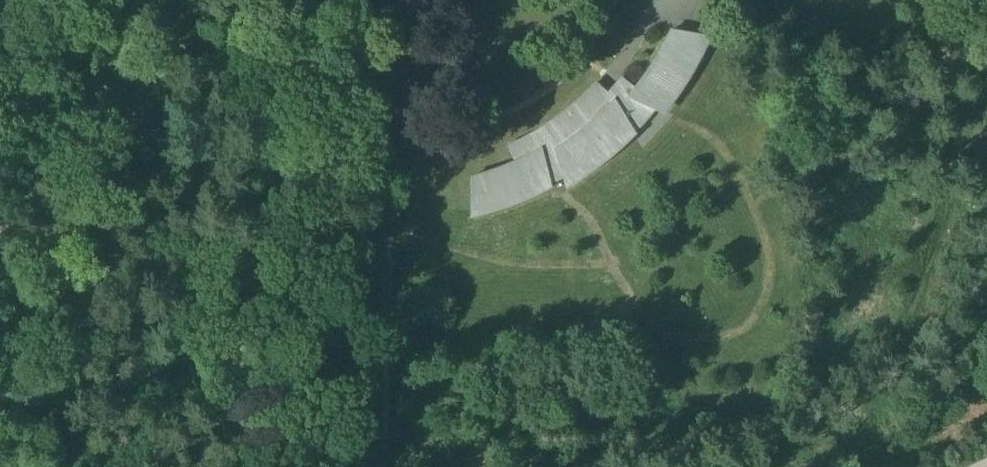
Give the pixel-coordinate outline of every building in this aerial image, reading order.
[(566,111),(551,123),(535,133),(521,140),(509,146),(516,162),(499,168),(473,177),(473,185),(473,213),(476,213),(476,209),(489,209),(491,209),(491,205),(504,204),(505,204),(506,204),(506,200),(520,198),(522,198),(521,194),(534,191),(535,192),(536,192),(536,188),(548,184),(549,188),(552,187),(550,180),(564,176),(566,184),(569,183),(568,179),(581,174),(581,175),(583,174),(582,170),(595,165),(597,164),(595,161),(608,154),(608,155),(610,154),(608,150),(620,144),(621,144),(622,143),(620,139),(632,133),(634,136),(636,135),(635,132),(656,109),(663,112),(663,110),(669,97),(673,98),(674,96),(673,96),(679,83),(683,84),(683,82),(687,68),(691,70),(692,68),(696,54),(700,55),(700,53),(703,39),(707,39),(708,36),(679,31),(679,32),(671,31),(663,46),(655,60),(647,73),(635,89),(622,78),(621,80),(609,94),(597,83),(582,98),(566,111)]
